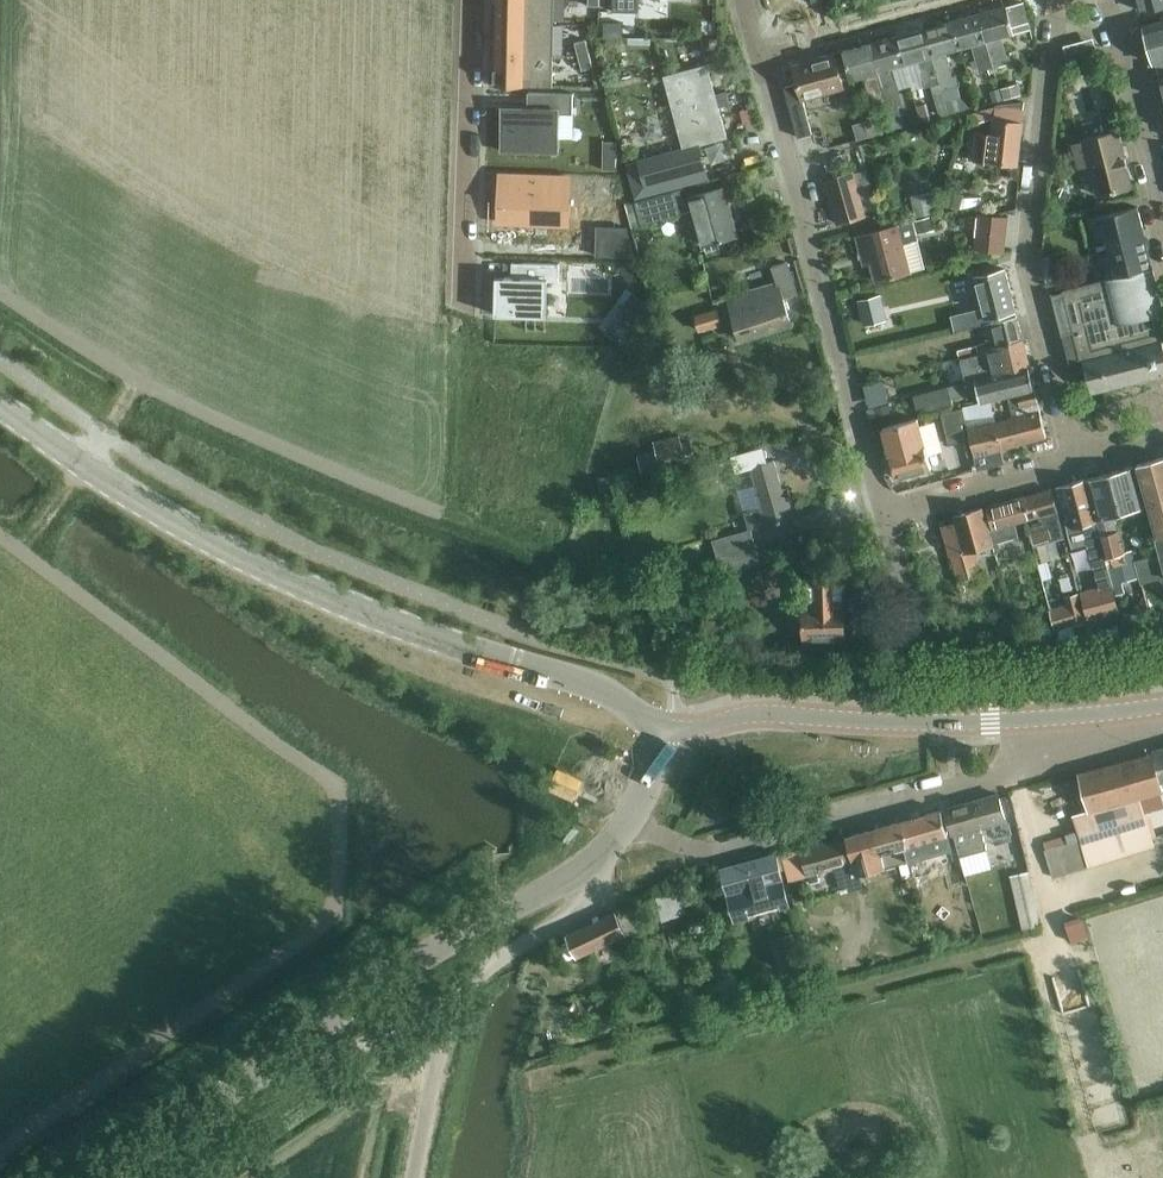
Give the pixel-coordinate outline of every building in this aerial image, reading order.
[(496,23),(553,23),(554,0),(497,0),(496,23)] [(613,11),(638,12),(639,0),(613,0),(613,11)] [(1141,10),(1162,5),(1162,0),(1138,0),(1141,10)] [(979,12),(995,72),(1000,70),(998,66),(1008,63),(1000,37),(1014,34),(1012,26),(1028,21),(1023,3),(1006,7),(1006,5),(979,12)] [(990,73),(995,72),(979,12),(952,20),(960,49),(972,45),(979,71),(989,68),(990,73)] [(945,53),(960,49),(952,20),(924,28),(941,87),(948,113),(970,107),(961,97),(955,78),(952,78),(945,53)] [(1073,37),(1102,30),(1100,20),(1071,27),(1073,37)] [(1155,63),(1162,61),(1162,21),(1145,26),(1155,63)] [(623,22),(604,22),(604,36),(623,36),(623,22)] [(553,23),(496,23),(496,54),(553,55),(553,23)] [(948,113),(941,87),(924,28),(897,36),(905,65),(918,61),(925,86),(931,84),(938,111),(943,116),(948,114),(948,113)] [(892,68),(905,65),(897,36),(871,43),(888,102),(895,129),(905,126),(899,105),(902,105),(892,68)] [(575,42),(578,56),(589,53),(586,39),(575,42)] [(881,104),(888,102),(871,43),(843,51),(851,79),(865,75),(872,101),(880,98),(881,104)] [(589,53),(578,56),(582,70),(593,67),(589,53)] [(798,83),(784,87),(798,137),(812,133),(803,100),(844,88),(834,53),(793,64),(798,83)] [(553,55),(496,54),(495,85),(552,86),(553,55)] [(1086,55),(1071,59),(1075,72),(1089,68),(1086,55)] [(670,153),(639,161),(646,185),(705,169),(699,145),(728,137),(719,106),(726,104),(729,100),(727,94),(723,91),(716,93),(707,64),(664,75),(683,149),(670,153)] [(999,88),(1003,99),(1022,94),(1018,83),(999,88)] [(993,102),(1003,99),(999,88),(990,91),(993,102)] [(528,108),(502,107),(501,150),(558,151),(559,113),(573,114),(574,93),(528,92),(528,108)] [(926,102),(917,105),(922,122),(931,119),(926,102)] [(1022,122),(1023,107),(1024,102),(997,105),(967,114),(970,125),(994,118),(992,138),(977,136),(974,159),(1017,164),(1022,122)] [(883,133),(878,115),(863,120),(868,137),(883,133)] [(1132,186),(1118,130),(1083,139),(1084,142),(1073,144),(1079,166),(1089,163),(1097,194),(1132,186)] [(873,151),(870,141),(860,144),(863,154),(873,151)] [(826,178),(837,221),(866,214),(855,171),(826,178)] [(500,176),(498,220),(568,222),(569,178),(500,176)] [(681,189),(635,202),(641,224),(681,213),(679,205),(685,203),(681,189)] [(729,189),(692,198),(704,245),(736,237),(728,207),(733,206),(729,189)] [(964,195),(948,191),(944,205),(960,210),(964,195)] [(931,192),(910,196),(914,218),(935,214),(931,192)] [(1110,278),(1153,267),(1137,206),(1089,219),(1095,241),(1106,238),(1111,255),(1105,256),(1110,278)] [(978,214),(975,248),(1004,251),(1008,218),(978,214)] [(931,217),(913,221),(917,234),(934,230),(931,217)] [(898,225),(857,235),(862,256),(869,254),(876,280),(910,271),(898,225)] [(601,236),(601,256),(635,257),(630,237),(601,236)] [(1058,280),(1051,254),(1042,256),(1041,262),(1046,282),(1058,280)] [(496,276),(495,314),(547,316),(548,280),(558,280),(559,263),(522,262),(521,277),(512,277),(496,276)] [(775,281),(728,293),(740,335),(789,321),(782,297),(795,293),(787,264),(771,268),(775,281)] [(1073,331),(1081,363),(1084,362),(1091,392),(1162,374),(1162,308),(1153,267),(1110,278),(1062,289),(1063,292),(1052,295),(1062,334),(1073,331)] [(980,319),(1015,310),(1005,268),(949,282),(950,290),(976,283),(982,308),(977,310),(980,319)] [(860,294),(843,298),(845,308),(862,304),(860,294)] [(632,295),(606,332),(621,343),(647,306),(632,295)] [(699,332),(721,325),(716,307),(694,314),(699,332)] [(974,316),(953,322),(956,331),(977,326),(974,316)] [(983,349),(1022,339),(1017,316),(983,324),(988,343),(982,344),(983,349)] [(862,318),(846,323),(851,340),(867,334),(862,318)] [(570,358),(577,343),(560,336),(554,351),(570,358)] [(1024,344),(1023,344),(1022,339),(983,349),(978,351),(961,355),(968,381),(1029,366),(1030,366),(1024,344)] [(961,355),(978,351),(977,345),(959,350),(961,355)] [(555,354),(550,367),(566,374),(571,360),(555,354)] [(968,381),(948,386),(951,398),(978,392),(981,403),(990,400),(1008,395),(1034,389),(1029,366),(968,381)] [(888,402),(882,380),(863,385),(869,407),(888,402)] [(1004,462),(1001,449),(1046,436),(1034,389),(1008,395),(1014,417),(969,429),(979,469),(1004,462)] [(981,403),(963,408),(967,422),(995,416),(990,400),(981,403)] [(889,407),(875,410),(877,418),(891,414),(889,407)] [(963,408),(942,413),(949,445),(966,441),(962,424),(967,422),(963,408)] [(896,478),(931,468),(917,418),(883,428),(896,478)] [(681,444),(679,435),(654,442),(656,450),(638,455),(643,472),(695,458),(690,441),(681,444)] [(1148,502),(1162,497),(1162,458),(1137,465),(1148,502)] [(748,467),(764,525),(794,517),(788,496),(785,497),(774,460),(748,467)] [(1117,530),(1113,515),(1145,507),(1134,466),(1085,479),(1100,535),(1108,562),(1112,577),(1130,573),(1119,529),(1117,530)] [(930,477),(933,490),(955,485),(952,472),(930,477)] [(601,492),(621,486),(618,476),(598,482),(601,492)] [(1100,535),(1085,479),(1085,478),(1057,487),(1060,497),(1066,495),(1071,518),(1065,519),(1069,534),(1070,534),(1074,547),(1091,542),(1098,565),(1108,562),(1100,535)] [(1033,545),(1064,536),(1051,489),(1025,496),(1031,518),(1026,519),(1033,545)] [(614,506),(610,494),(587,500),(590,512),(614,506)] [(1015,522),(1026,519),(1031,518),(1025,496),(989,507),(990,513),(985,514),(993,543),(1019,536),(1015,522)] [(1148,502),(1157,536),(1162,534),(1162,497),(1148,502)] [(958,527),(943,531),(950,555),(957,582),(982,574),(975,549),(985,547),(987,555),(994,554),(983,508),(955,516),(958,527)] [(712,539),(717,555),(756,544),(751,529),(712,539)] [(1157,536),(1162,552),(1135,560),(1142,583),(1162,577),(1162,534),(1157,536)] [(1007,542),(993,545),(995,554),(998,568),(1002,567),(1012,607),(1028,604),(1017,561),(1016,561),(1015,556),(1010,557),(1007,542)] [(756,544),(717,555),(722,573),(761,562),(756,544)] [(796,554),(796,563),(803,563),(803,567),(823,567),(823,552),(802,552),(802,554),(796,554)] [(1083,592),(1090,620),(1119,613),(1112,584),(1083,592)] [(808,606),(802,606),(803,639),(809,639),(846,638),(869,639),(868,602),(843,603),(844,591),(807,592),(808,606)] [(1079,593),(1064,597),(1066,604),(1050,608),(1055,629),(1087,620),(1079,593)] [(1147,606),(1122,613),(1125,626),(1150,619),(1147,606)] [(1016,620),(1031,616),(1029,610),(1019,613),(1019,610),(1013,612),(1016,620)] [(1153,752),(1161,780),(1162,787),(1162,781),(1162,780),(1162,779),(1162,750),(1153,752)] [(1046,850),(1054,877),(1154,845),(1140,796),(1162,789),(1162,787),(1161,780),(1153,752),(1080,773),(1086,795),(1090,811),(1075,815),(1082,839),(1046,850)] [(1012,775),(984,777),(986,803),(1014,801),(1012,775)] [(986,848),(984,839),(973,801),(946,808),(959,856),(986,848)] [(952,848),(948,834),(942,810),(899,822),(906,846),(908,846),(911,860),(952,848)] [(910,861),(911,860),(908,846),(906,846),(899,822),(858,833),(845,837),(845,836),(799,848),(807,876),(809,876),(811,883),(819,881),(817,874),(853,864),(857,876),(884,867),(910,860),(910,861)] [(775,855),(723,869),(729,893),(730,893),(737,918),(788,904),(781,879),(782,879),(775,855)] [(1041,925),(1028,871),(1010,875),(1022,929),(1041,925)] [(903,893),(914,891),(911,881),(901,883),(903,893)] [(684,911),(678,892),(658,897),(664,917),(684,911)] [(625,933),(615,911),(567,934),(577,956),(625,933)] [(1073,947),(1089,941),(1084,928),(1080,930),(1079,928),(1067,933),(1073,947)] [(802,959),(785,963),(788,975),(806,971),(802,959)]
